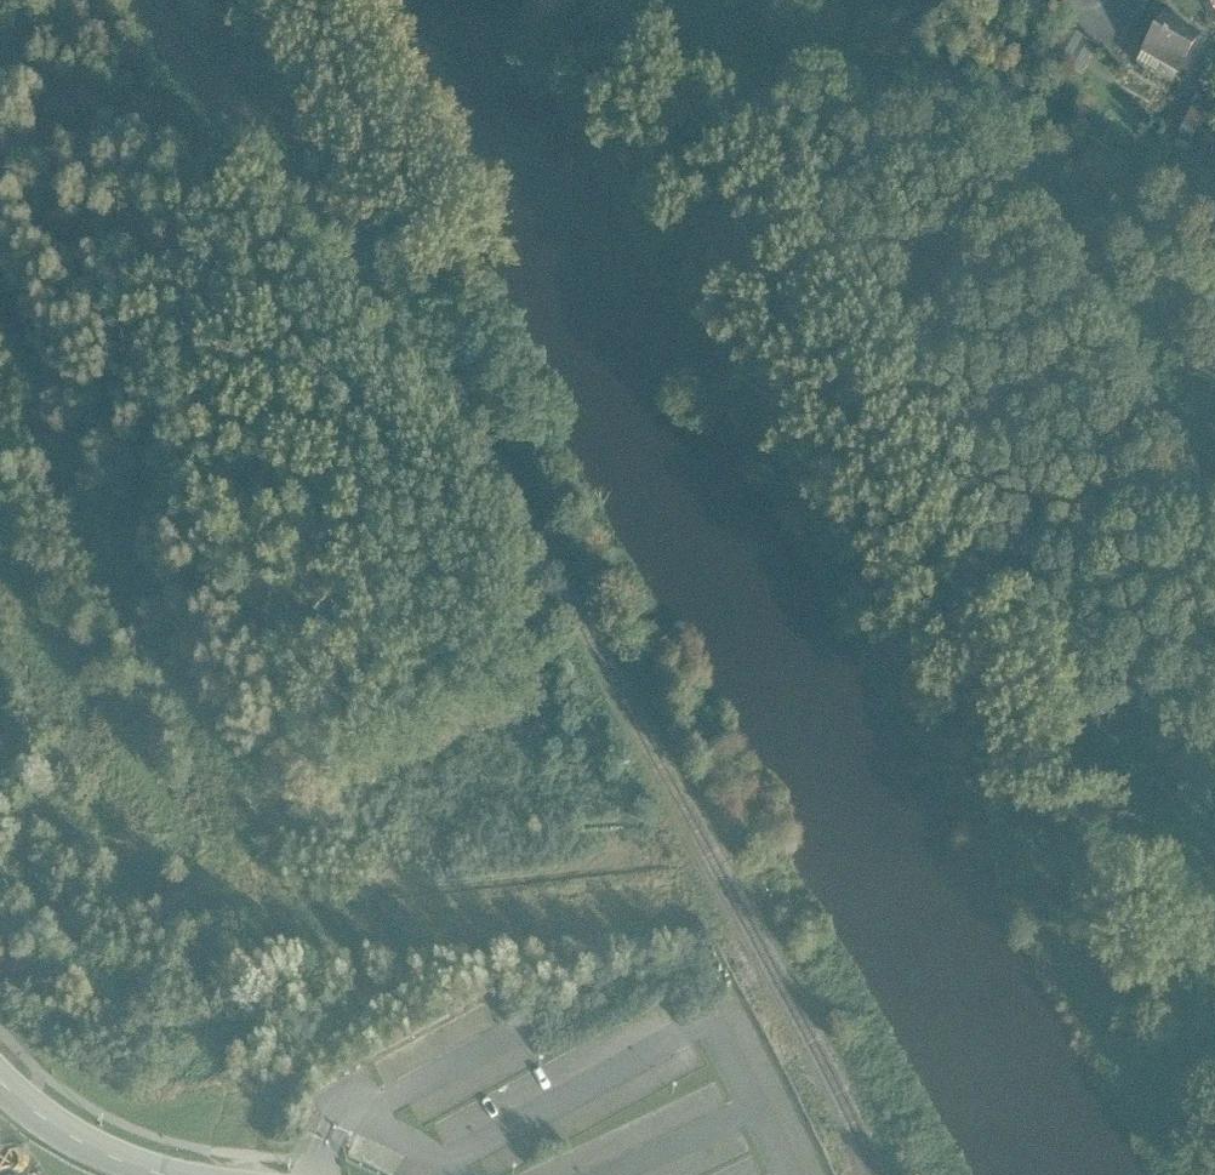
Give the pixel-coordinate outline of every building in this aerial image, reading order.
[(1201,36),(1162,15),(1140,54),(1179,76),(1201,36)] [(1083,74),(1096,47),(1067,32),(1053,58),(1083,74)] [(1176,133),(1194,143),(1214,105),(1214,102),(1198,93),(1176,133)]
